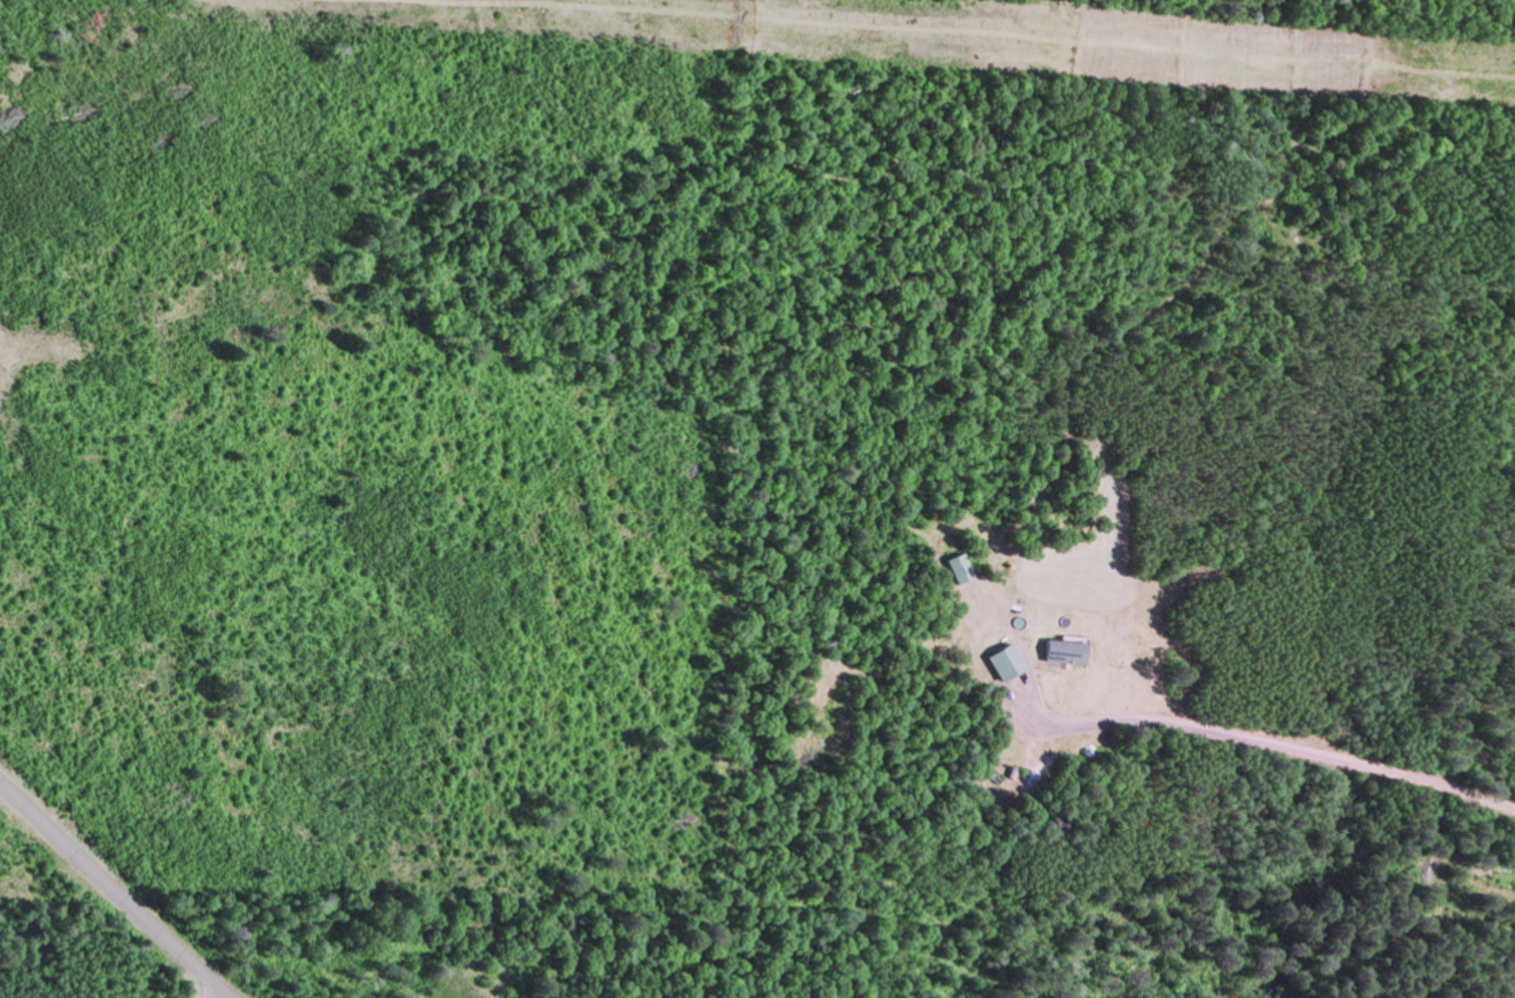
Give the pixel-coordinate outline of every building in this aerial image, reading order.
[(957,553),(968,578),(951,585),(940,560),(957,553)] [(1040,639),(1054,640),(1081,642),(1079,663),(1079,664),(1066,663),(1039,661),(1038,661),(1040,639)] [(1006,643),(1021,668),(995,684),(980,658),(1006,643)] [(1004,764),(1012,768),(1006,779),(999,775),(1004,764)] [(1015,769),(1022,773),(1016,785),(1008,781),(1015,769)] [(987,773),(996,780),(992,786),(982,778),(987,773)] [(1481,866),(1514,867),(1514,876),(1480,875),(1481,866)]
